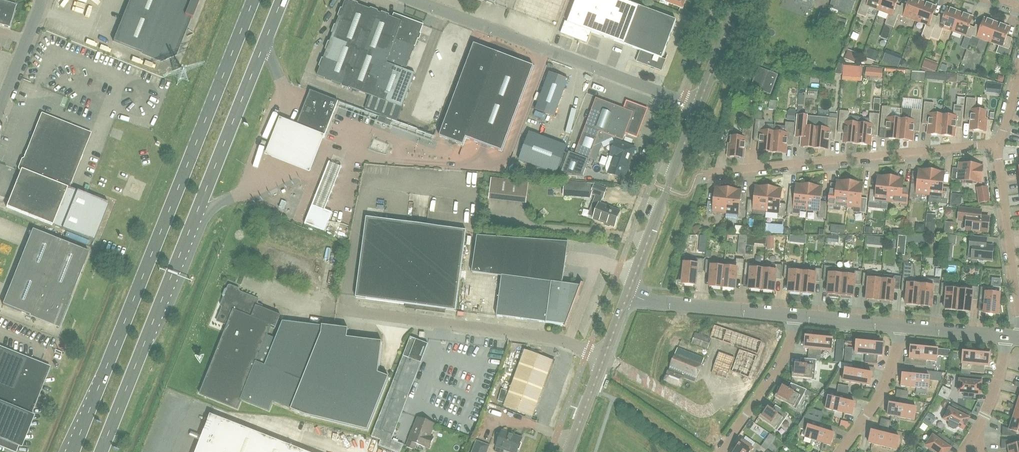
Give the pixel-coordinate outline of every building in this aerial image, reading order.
[(10,27),(16,4),(2,0),(0,0),(0,24),(10,27)] [(113,41),(141,52),(142,52),(161,60),(174,54),(189,17),(192,18),(190,14),(195,1),(200,0),(129,0),(113,41)] [(400,21),(351,2),(346,0),(317,75),(372,96),(401,21),(400,21)] [(631,3),(622,0),(576,0),(568,22),(565,21),(560,34),(586,43),(591,32),(617,42),(631,3)] [(659,3),(668,6),(669,3),(683,8),(686,0),(660,0),(659,3)] [(830,6),(851,14),(856,0),(832,0),(830,6)] [(883,0),(862,0),(857,14),(866,17),(870,7),(879,11),(883,0)] [(879,11),(889,14),(885,24),(893,27),(902,4),(901,7),(896,5),(898,0),(883,0),(879,11)] [(902,4),(893,27),(894,28),(899,14),(916,21),(923,2),(918,0),(913,0),(912,2),(909,1),(907,6),(902,4)] [(933,5),(923,2),(916,21),(925,24),(921,37),(929,40),(930,38),(939,14),(938,17),(933,15),(935,10),(932,9),(933,5)] [(676,20),(638,6),(631,3),(617,42),(640,50),(636,62),(662,71),(666,60),(662,58),(676,20)] [(939,14),(930,38),(938,41),(943,28),(953,32),(960,12),(950,9),(949,12),(946,11),(944,16),(939,14)] [(847,21),(834,17),(820,12),(817,22),(844,31),(847,21)] [(971,38),(970,39),(971,39),(976,25),(974,28),(970,26),(972,21),(968,20),(970,16),(960,12),(953,32),(971,38)] [(402,17),(400,21),(401,21),(372,96),(402,107),(415,73),(406,69),(422,25),(402,17)] [(981,27),(976,25),(971,39),(972,36),(990,42),(997,23),(987,19),(986,23),(983,22),(981,27)] [(1007,26),(997,23),(990,42),(1008,49),(1008,50),(1009,50),(1012,38),(1007,36),(1009,31),(1005,30),(1007,26)] [(439,136),(463,145),(466,138),(498,53),(474,44),(439,136)] [(844,59),(855,63),(858,53),(848,49),(844,59)] [(876,62),(879,53),(869,50),(866,58),(876,62)] [(498,53),(466,138),(502,151),(534,66),(498,53)] [(893,57),(891,65),(897,67),(900,60),(893,57)] [(842,75),(843,64),(839,63),(835,74),(842,75)] [(758,67),(751,87),(770,94),(778,75),(758,67)] [(867,82),(867,67),(847,67),(847,82),(867,82)] [(911,82),(925,83),(926,72),(912,71),(911,82)] [(554,117),(568,79),(549,72),(535,110),(554,117)] [(1001,93),(1001,84),(987,83),(986,92),(1001,93)] [(744,88),(741,95),(749,98),(751,91),(744,88)] [(338,101),(311,90),(297,125),(296,125),(296,126),(325,137),(325,136),(338,101)] [(943,115),(941,135),(951,136),(952,132),(955,133),(956,127),(962,128),(964,106),(965,97),(957,97),(957,105),(954,105),(953,116),(943,115)] [(624,109),(596,98),(575,154),(589,160),(589,159),(599,132),(623,140),(626,133),(637,137),(647,109),(627,101),(624,109)] [(973,126),(973,130),(986,131),(987,119),(985,119),(986,111),(975,110),(976,99),(967,98),(965,120),(970,121),(970,126),(973,126)] [(931,134),(941,135),(943,115),(933,114),(934,103),(925,102),(922,124),(928,125),(928,130),(931,130),(931,134)] [(891,118),(892,107),(882,107),(880,129),(886,129),(885,134),(889,135),(888,139),(899,140),(901,119),(900,119),(891,118)] [(901,108),(900,119),(901,119),(899,140),(909,141),(910,137),(913,137),(913,132),(919,132),(921,110),(901,108)] [(857,144),(859,124),(848,123),(849,112),(840,111),(838,133),(844,133),(843,139),(847,139),(846,143),(857,144)] [(762,147),(762,151),(772,152),(774,132),(764,131),(765,120),(762,120),(763,113),(755,112),(754,119),(756,119),(754,141),(759,142),(759,147),(762,147)] [(869,125),(859,124),(857,144),(867,145),(867,141),(871,141),(871,136),(877,136),(879,114),(870,114),(869,125)] [(21,168),(6,206),(94,241),(109,203),(68,187),(71,178),(89,134),(43,115),(25,160),(22,162),(21,166),(21,168)] [(802,138),(801,143),(804,143),(804,147),(814,148),(817,117),(798,115),(796,137),(802,138)] [(817,117),(814,148),(825,149),(825,145),(829,145),(829,140),(835,141),(837,119),(817,117)] [(324,139),(280,121),(265,157),(309,175),(324,139)] [(784,133),(774,132),(772,152),(783,153),(783,149),(786,150),(787,144),(793,145),(795,123),(785,122),(784,133)] [(750,149),(753,127),(743,126),(742,137),(732,136),(731,144),(729,144),(727,156),(740,158),(741,154),(744,154),(745,149),(750,149)] [(529,132),(519,160),(556,174),(567,146),(529,132)] [(607,172),(609,174),(622,178),(628,160),(633,149),(615,142),(612,148),(609,156),(610,156),(606,167),(606,170),(607,172)] [(593,149),(589,159),(595,161),(599,151),(593,149)] [(569,152),(561,174),(583,176),(589,160),(575,154),(569,152)] [(953,169),(952,179),(966,181),(966,183),(972,184),(972,181),(981,182),(982,167),(960,164),(959,170),(953,169)] [(929,194),(932,172),(919,171),(917,184),(911,183),(910,198),(916,198),(917,193),(929,194)] [(944,173),(932,172),(929,194),(941,196),(941,199),(948,200),(949,187),(943,187),(944,173)] [(876,199),(888,201),(891,178),(878,177),(876,190),(870,190),(869,202),(875,203),(876,199)] [(904,180),(891,178),(888,201),(900,202),(900,205),(907,206),(908,194),(902,193),(904,180)] [(598,208),(594,217),(594,219),(604,222),(605,225),(609,227),(612,225),(614,226),(620,211),(600,204),(602,198),(603,199),(607,188),(606,188),(595,184),(594,185),(565,182),(564,195),(590,197),(591,194),(596,196),(592,206),(598,208)] [(841,205),(847,206),(850,183),(837,182),(835,195),(829,194),(828,209),(840,210),(841,205)] [(511,189),(505,189),(505,201),(531,202),(531,184),(511,183),(511,189)] [(863,185),(850,183),(847,206),(853,206),(854,212),(866,213),(867,199),(861,198),(863,185)] [(800,208),(807,209),(809,187),(796,185),(795,199),(789,198),(787,213),(799,214),(800,208)] [(754,210),(766,211),(768,189),(756,187),(754,200),(748,200),(747,212),(753,213),(754,210)] [(818,218),(825,218),(827,202),(821,201),(822,188),(809,187),(807,209),(819,210),(818,218)] [(987,187),(977,188),(979,203),(989,201),(987,187)] [(713,211),(726,212),(728,190),(715,189),(714,202),(708,201),(706,214),(713,214),(713,211)] [(781,190),(768,189),(766,211),(778,212),(778,216),(785,216),(786,204),(780,203),(781,190)] [(741,191),(728,190),(726,212),(738,214),(738,217),(744,218),(746,205),(740,205),(741,191)] [(304,209),(310,210),(314,194),(308,193),(304,209)] [(283,208),(288,210),(292,203),(287,201),(283,208)] [(313,205),(306,223),(324,231),(331,213),(313,205)] [(981,217),(981,210),(959,208),(958,220),(966,221),(965,230),(988,232),(989,217),(981,217)] [(407,300),(410,300),(416,301),(416,305),(456,310),(466,230),(366,217),(356,297),(408,304),(406,303),(407,300)] [(934,235),(935,223),(927,222),(926,234),(934,235)] [(59,327),(89,252),(32,229),(25,248),(2,304),(59,327)] [(945,243),(956,244),(957,235),(946,234),(945,243)] [(497,316),(546,323),(566,325),(566,326),(578,295),(579,286),(562,284),(568,242),(477,236),(473,262),(503,266),(497,316)] [(985,261),(985,260),(991,260),(993,246),(985,245),(985,239),(970,237),(968,258),(978,259),(978,260),(979,262),(983,262),(985,261)] [(703,272),(704,260),(685,258),(683,274),(682,274),(679,282),(683,282),(682,284),(683,284),(695,285),(697,272),(703,272)] [(711,273),(710,287),(710,286),(722,287),(722,288),(725,262),(706,260),(705,273),(711,273)] [(725,262),(722,288),(723,287),(734,289),(735,289),(736,276),(742,276),(744,260),(737,260),(737,263),(725,262)] [(761,291),(764,265),(745,263),(744,275),(750,276),(749,290),(750,290),(750,289),(761,290),(761,291)] [(918,306),(921,280),(915,279),(915,274),(914,264),(904,263),(901,291),(907,291),(906,305),(907,305),(907,304),(918,305),(918,306)] [(764,265),(761,291),(762,291),(762,290),(773,291),(773,292),(774,292),(775,278),(782,279),(783,265),(770,264),(769,271),(764,270),(764,265)] [(801,293),(803,267),(785,265),(783,278),(790,279),(788,292),(789,292),(801,293)] [(840,296),(843,270),(842,275),(836,275),(836,267),(824,266),(823,281),(829,281),(828,295),(828,294),(830,294),(830,297),(838,298),(838,295),(840,295),(840,296)] [(801,293),(813,294),(813,295),(815,281),(821,282),(822,269),(803,267),(801,293)] [(862,272),(843,270),(840,296),(841,296),(842,296),(842,298),(850,299),(851,297),(852,297),(853,297),(854,284),(860,285),(862,272)] [(862,286),(868,286),(867,300),(867,299),(869,300),(869,301),(877,302),(878,300),(879,301),(882,275),(863,274),(862,286)] [(882,275),(879,301),(880,301),(881,301),(881,302),(890,303),(890,302),(891,302),(892,302),(893,289),(899,290),(900,277),(882,275)] [(927,280),(921,280),(918,306),(919,306),(930,307),(931,307),(932,294),(939,294),(940,279),(927,278),(927,280)] [(957,311),(960,285),(941,283),(940,296),(946,296),(945,310),(946,310),(946,309),(957,311)] [(969,312),(970,312),(971,299),(978,299),(979,287),(972,286),(972,292),(960,290),(961,285),(960,285),(957,311),(958,311),(970,312),(969,312)] [(988,288),(981,287),(979,300),(986,300),(984,314),(985,314),(985,313),(997,314),(997,315),(997,313),(1001,313),(1000,306),(998,306),(999,294),(987,293),(988,288)] [(223,307),(217,321),(227,325),(200,394),(238,409),(242,400),(269,411),(273,402),(291,409),(291,410),(304,415),(368,430),(389,377),(379,373),(382,342),(347,337),(348,328),(322,325),(322,326),(283,321),(265,365),(257,362),(271,327),(275,329),(275,327),(276,327),(280,315),(262,307),(262,308),(257,306),(259,299),(240,291),(230,288),(229,291),(226,297),(230,298),(229,301),(226,300),(223,307)] [(711,339),(758,355),(762,343),(715,326),(711,337),(711,339)] [(695,333),(693,338),(709,344),(711,339),(695,333)] [(812,334),(805,333),(804,339),(805,339),(804,348),(809,349),(808,355),(817,356),(821,356),(821,350),(831,351),(833,339),(811,337),(812,334)] [(420,365),(428,344),(410,337),(402,358),(408,360),(420,365)] [(878,356),(882,356),(883,347),(884,347),(885,341),(878,341),(877,344),(856,342),(855,353),(865,354),(864,362),(877,364),(878,356)] [(914,359),(913,365),(926,367),(927,360),(937,361),(938,350),(917,348),(917,344),(910,344),(910,350),(910,359),(914,359)] [(15,451),(48,368),(1,349),(0,350),(0,445),(15,451)] [(684,379),(694,383),(704,360),(678,349),(668,372),(669,373),(665,380),(667,381),(668,382),(670,383),(671,382),(681,386),(684,379)] [(553,361),(544,357),(525,350),(504,407),(532,418),(553,361)] [(739,351),(731,372),(749,378),(757,357),(739,351)] [(985,366),(989,367),(990,358),(991,358),(991,352),(984,351),(984,354),(963,352),(961,371),(970,371),(970,372),(984,373),(985,366)] [(719,353),(713,368),(729,374),(734,359),(719,353)] [(815,374),(816,363),(816,360),(808,359),(801,358),(801,359),(803,359),(802,365),(793,364),(793,366),(791,366),(792,375),(792,377),(812,379),(813,375),(815,374)] [(870,385),(871,378),(872,374),(864,372),(865,366),(853,364),(852,370),(845,369),(843,381),(870,385)] [(927,377),(928,371),(912,369),(912,375),(902,374),(901,386),(928,389),(929,377),(927,377)] [(976,382),(977,376),(960,374),(958,392),(964,393),(963,396),(974,397),(974,394),(980,394),(981,382),(976,382)] [(799,404),(802,398),(807,390),(791,383),(791,384),(793,385),(790,390),(781,385),(780,387),(778,387),(776,395),(775,395),(775,397),(794,408),(795,407),(794,407),(796,403),(799,404)] [(848,396),(823,390),(820,395),(823,397),(828,398),(825,409),(852,415),(855,404),(847,402),(848,396)] [(887,415),(914,420),(916,413),(919,414),(921,402),(900,399),(899,405),(889,404),(887,415)] [(942,419),(949,422),(948,425),(949,427),(953,430),(956,429),(957,426),(964,429),(969,418),(964,416),(967,411),(952,403),(950,409),(947,408),(942,419)] [(780,426),(787,417),(789,414),(776,405),(776,406),(777,407),(774,411),(767,406),(765,408),(764,407),(760,416),(760,415),(759,417),(776,429),(776,428),(778,425),(780,426)] [(211,415),(196,451),(306,451),(211,415)] [(430,436),(434,423),(418,417),(413,429),(412,429),(408,440),(409,441),(407,446),(414,449),(416,443),(427,447),(428,447),(429,447),(433,437),(430,436)] [(829,425),(804,417),(798,427),(800,428),(807,431),(805,437),(831,446),(834,434),(827,432),(829,425)] [(1013,419),(1010,429),(1003,427),(1002,435),(1016,436),(1016,432),(1018,433),(1018,421),(1013,419)] [(895,437),(897,431),(882,427),(880,433),(871,431),(869,443),(897,450),(900,438),(895,437)] [(502,431),(497,447),(495,451),(504,451),(505,450),(510,451),(517,451),(522,439),(502,431)] [(949,447),(947,446),(950,441),(940,433),(936,438),(933,436),(926,446),(935,451),(948,451),(951,449),(949,447)] [(1009,451),(1018,451),(1018,444),(1016,445),(1016,440),(1002,439),(1001,449),(1008,447),(1009,451)] [(489,446),(476,441),(472,451),(486,451),(489,446)] [(742,441),(735,451),(733,450),(732,451),(758,451),(761,447),(756,443),(752,448),(742,441)]
